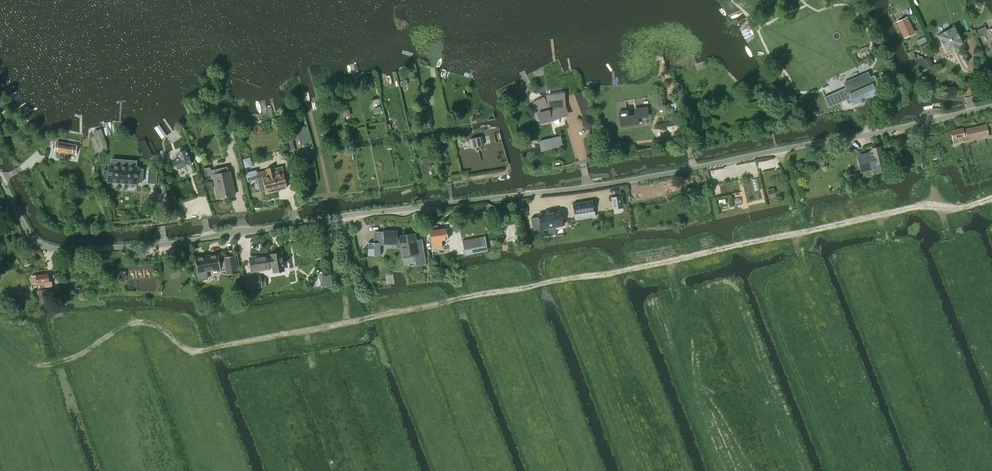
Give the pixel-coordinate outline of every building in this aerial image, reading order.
[(904,37),(913,33),(907,18),(898,23),(904,37)] [(946,52),(962,43),(954,27),(937,35),(946,52)] [(922,60),(921,57),(916,59),(922,71),(924,70),(933,66),(928,57),(922,60)] [(848,105),(852,103),(853,104),(877,94),(874,87),(878,85),(874,75),(869,77),(863,80),(861,75),(843,82),(846,87),(841,90),(848,105)] [(839,103),(835,92),(824,97),(828,107),(839,103)] [(559,116),(559,114),(566,113),(564,107),(563,95),(546,97),(547,102),(544,102),(543,99),(534,103),(537,112),(540,124),(550,122),(549,119),(559,116)] [(583,112),(587,111),(584,97),(576,99),(580,110),(580,111),(581,111),(581,112),(582,112),(583,112)] [(619,112),(621,126),(636,124),(635,119),(637,119),(637,118),(648,116),(647,107),(635,109),(635,115),(627,116),(627,111),(619,112)] [(989,135),(986,124),(965,129),(965,132),(963,132),(962,129),(951,131),(953,143),(989,135)] [(296,128),(300,144),(309,142),(306,126),(296,128)] [(97,148),(105,146),(99,129),(92,131),(97,148)] [(493,134),(495,142),(501,141),(499,132),(493,134)] [(540,142),(542,151),(562,146),(560,137),(540,142)] [(475,147),(475,150),(480,149),(480,146),(482,145),(480,138),(470,140),(472,148),(475,147)] [(59,158),(63,158),(66,144),(56,142),(55,151),(60,152),(59,158)] [(75,145),(66,144),(63,158),(67,159),(68,153),(73,154),(75,145)] [(885,171),(880,147),(871,149),(872,153),(870,153),(871,160),(873,159),(874,164),(872,165),(875,173),(885,171)] [(179,158),(173,160),(176,169),(190,164),(186,150),(178,153),(179,158)] [(921,153),(914,155),(917,165),(923,164),(921,153)] [(249,157),(243,159),(245,167),(252,165),(249,157)] [(103,170),(103,180),(107,180),(107,182),(137,184),(137,182),(142,183),(143,169),(138,169),(139,166),(108,164),(108,170),(103,170)] [(245,172),(247,181),(257,178),(261,192),(266,191),(266,192),(287,187),(282,166),(274,168),(274,167),(266,169),(266,170),(257,173),(256,170),(245,172)] [(213,175),(218,198),(234,194),(229,171),(228,171),(227,167),(210,170),(209,167),(203,169),(205,176),(213,175)] [(149,169),(148,183),(156,183),(157,169),(149,169)] [(850,187),(874,181),(871,169),(847,175),(850,187)] [(611,197),(613,206),(623,205),(621,196),(611,197)] [(572,204),(574,214),(594,211),(592,201),(572,204)] [(559,211),(538,215),(540,230),(562,226),(559,211)] [(433,249),(442,247),(441,240),(447,239),(446,229),(430,231),(433,249)] [(397,249),(401,249),(402,258),(414,257),(416,266),(426,264),(425,259),(422,242),(422,241),(415,242),(414,233),(399,235),(399,236),(397,236),(397,231),(383,230),(383,233),(375,233),(375,243),(367,242),(367,255),(380,255),(380,243),(397,244),(397,249)] [(464,250),(486,245),(484,237),(462,241),(464,250)] [(267,255),(249,258),(251,272),(269,269),(269,268),(272,267),(272,273),(284,271),(281,253),(270,255),(270,256),(267,256),(267,255)] [(219,262),(218,254),(195,257),(198,280),(199,280),(208,278),(207,271),(226,268),(227,275),(238,273),(235,255),(224,257),(224,261),(219,262)] [(36,275),(31,276),(32,284),(37,283),(38,290),(37,290),(39,303),(37,304),(38,308),(38,309),(45,308),(45,306),(44,303),(47,302),(45,289),(44,289),(44,288),(52,287),(51,281),(49,282),(48,273),(36,275)] [(261,279),(260,276),(244,279),(246,289),(262,287),(261,285),(265,285),(264,279),(261,279)]
